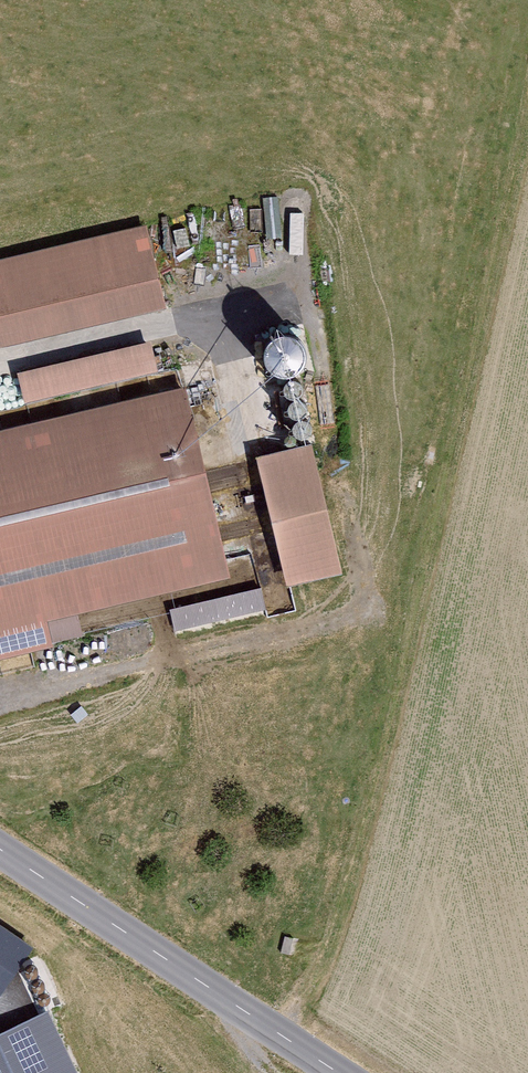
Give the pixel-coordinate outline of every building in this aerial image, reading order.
[(0,259),(0,347),(163,307),(140,225),(0,259)] [(46,337),(51,361),(176,332),(170,307),(135,316),(46,337)] [(273,359),(284,362),(295,359),(303,351),(306,340),(303,330),(296,323),(286,319),(275,321),(266,329),(263,340),(265,351),(273,359)] [(23,367),(28,396),(167,371),(161,342),(23,367)] [(286,387),(293,390),(299,388),(303,383),(302,376),(296,371),(288,373),(284,379),(286,387)] [(0,427),(0,658),(49,646),(43,620),(225,575),(180,385),(0,427)] [(301,408),(306,404),(307,397),(302,391),(295,391),(290,396),(290,403),(294,408),(301,408)] [(300,429),(307,428),(313,421),(310,412),(304,410),(298,412),(294,418),(295,424),(300,429)] [(312,438),(257,453),(285,582),(344,570),(312,438)] [(176,629),(270,614),(266,586),(171,602),(176,629)] [(3,997),(40,944),(0,916),(0,995),(3,997)] [(0,1034),(0,1072),(96,1072),(65,1005),(0,1034)]
